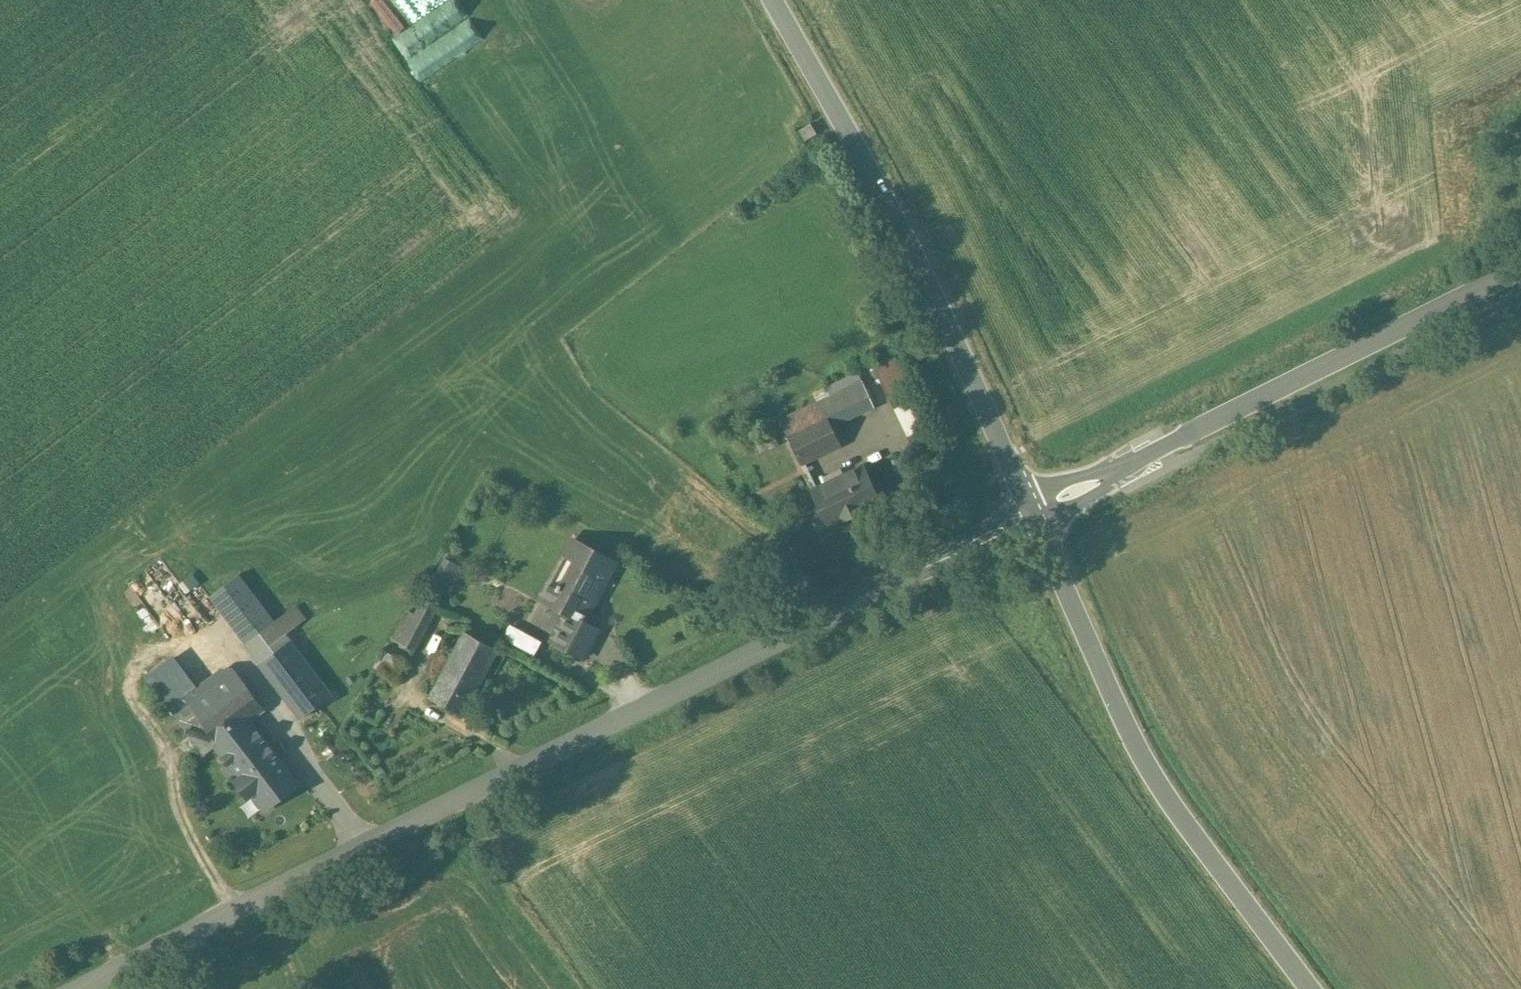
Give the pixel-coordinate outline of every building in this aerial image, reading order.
[(811,124),(799,130),(805,141),(817,134),(811,124)] [(880,361),(893,402),(914,396),(901,354),(880,361)] [(857,372),(826,387),(831,396),(837,410),(826,415),(831,425),(872,406),(857,372)] [(831,396),(780,420),(787,434),(826,415),(837,410),(831,396)] [(826,415),(787,434),(800,463),(840,444),(831,425),(826,415)] [(862,467),(813,490),(830,525),(878,501),(862,467)] [(585,545),(572,539),(541,599),(567,613),(582,621),(583,620),(603,582),(604,582),(615,561),(609,558),(610,557),(585,544),(585,545)] [(451,591),(466,566),(450,556),(435,581),(451,591)] [(276,622),(240,575),(210,597),(246,645),(276,622)] [(424,600),(400,643),(415,651),(438,608),(424,600)] [(582,621),(567,613),(552,641),(581,657),(597,627),(583,620),(582,621)] [(539,652),(546,640),(515,623),(508,636),(539,652)] [(465,632),(431,697),(462,714),(497,650),(465,632)] [(331,696),(290,642),(261,664),(302,718),(331,696)] [(406,663),(383,651),(374,667),(397,679),(406,663)] [(188,696),(164,662),(157,667),(147,675),(191,734),(190,734),(206,754),(216,746),(219,744),(189,705),(198,699),(208,712),(221,703),(210,689),(236,670),(222,670),(188,696)] [(236,670),(210,689),(221,703),(208,712),(198,699),(189,705),(219,744),(249,722),(265,709),(236,670)] [(219,744),(216,746),(241,779),(242,780),(274,755),(249,722),(219,744)] [(297,785),(274,755),(242,780),(241,779),(236,782),(248,797),(253,794),(265,810),(297,785)]
